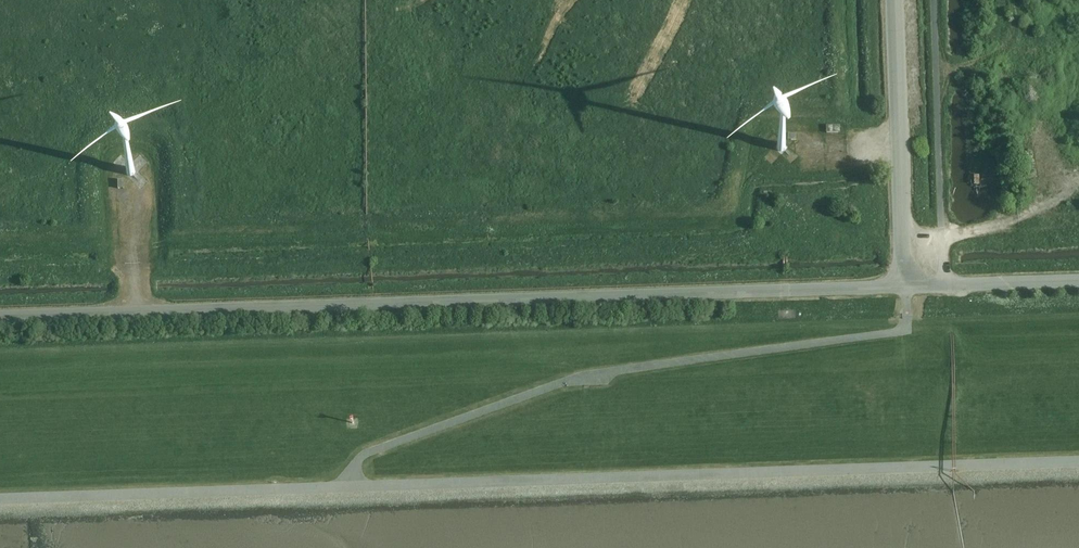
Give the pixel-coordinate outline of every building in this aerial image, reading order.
[(780,309),(780,317),(798,318),(798,310),(780,309)]
